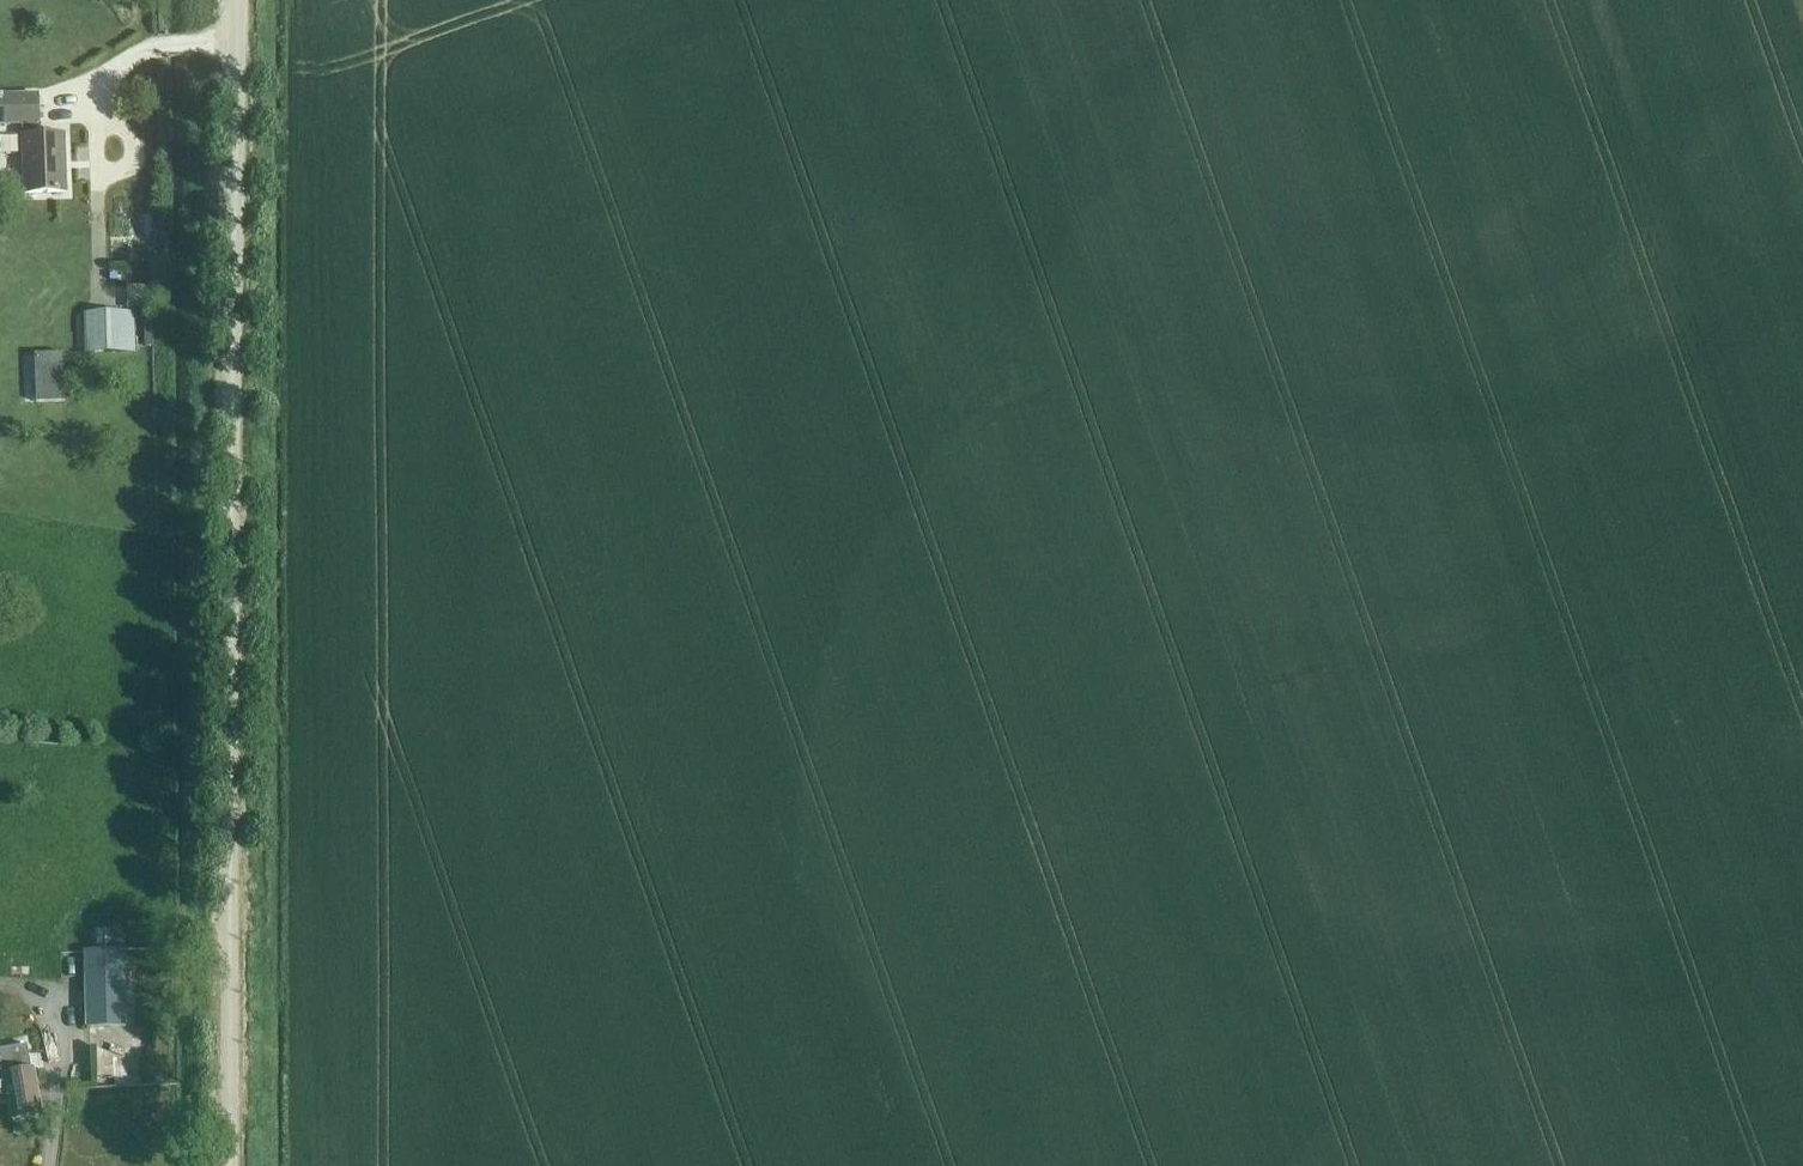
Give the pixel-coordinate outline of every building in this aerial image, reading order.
[(22,137),(24,194),(65,193),(64,136),(37,137),(37,125),(39,125),(38,95),(0,96),(0,126),(22,125),(22,137)] [(148,306),(148,284),(129,284),(129,306),(148,306)] [(135,314),(109,315),(84,315),(85,353),(136,352),(135,314)] [(64,355),(35,356),(36,404),(66,403),(64,355)] [(86,1028),(125,1027),(122,950),(83,951),(86,1028)] [(7,1095),(12,1123),(41,1118),(32,1069),(30,1070),(25,1046),(8,1049),(0,1050),(0,1097),(7,1095)]
